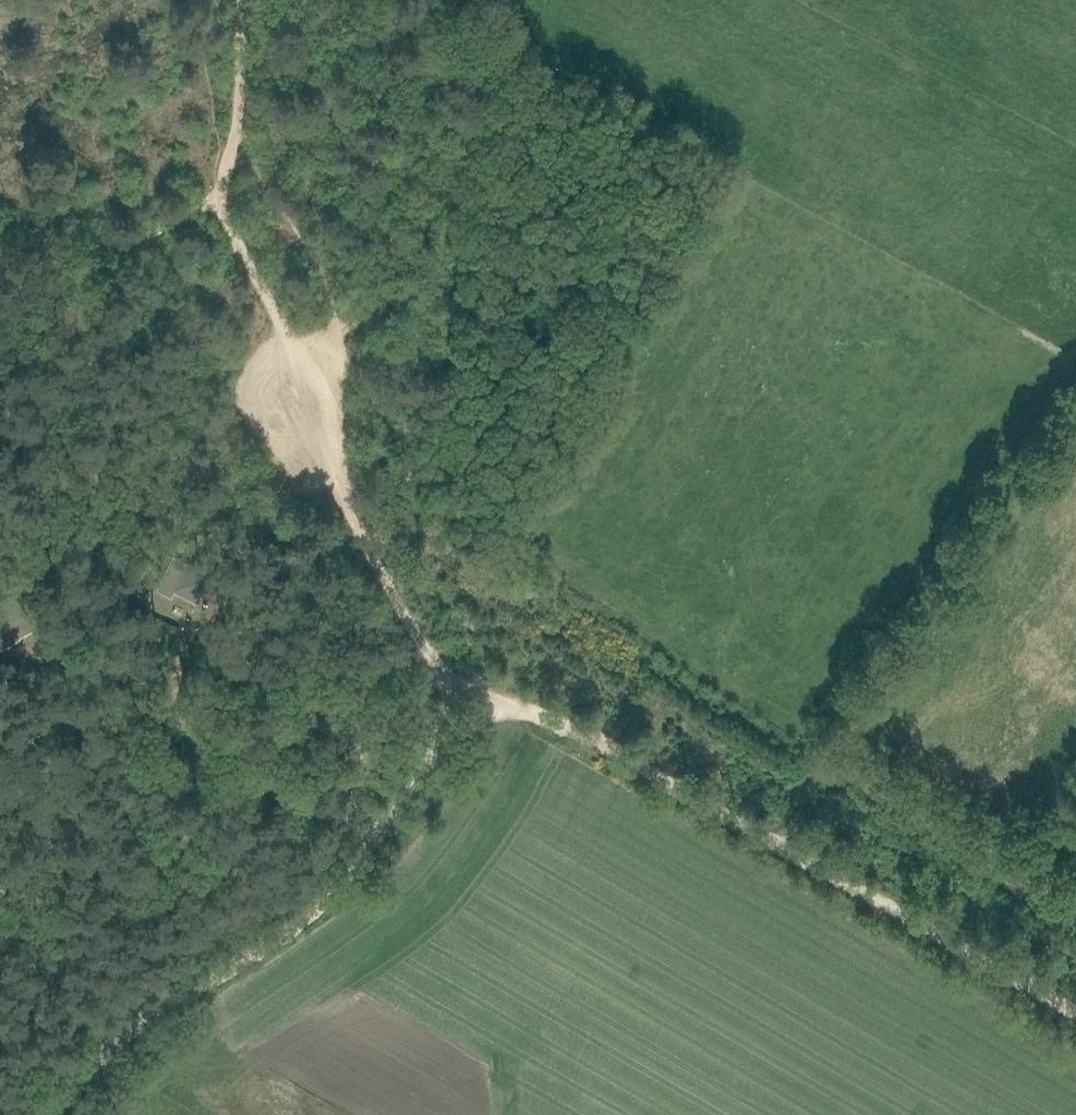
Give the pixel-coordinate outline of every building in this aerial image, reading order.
[(170,595),(172,591),(199,604),(212,577),(172,557),(157,589),(170,595)] [(219,588),(214,600),(225,605),(231,593),(219,588)]
